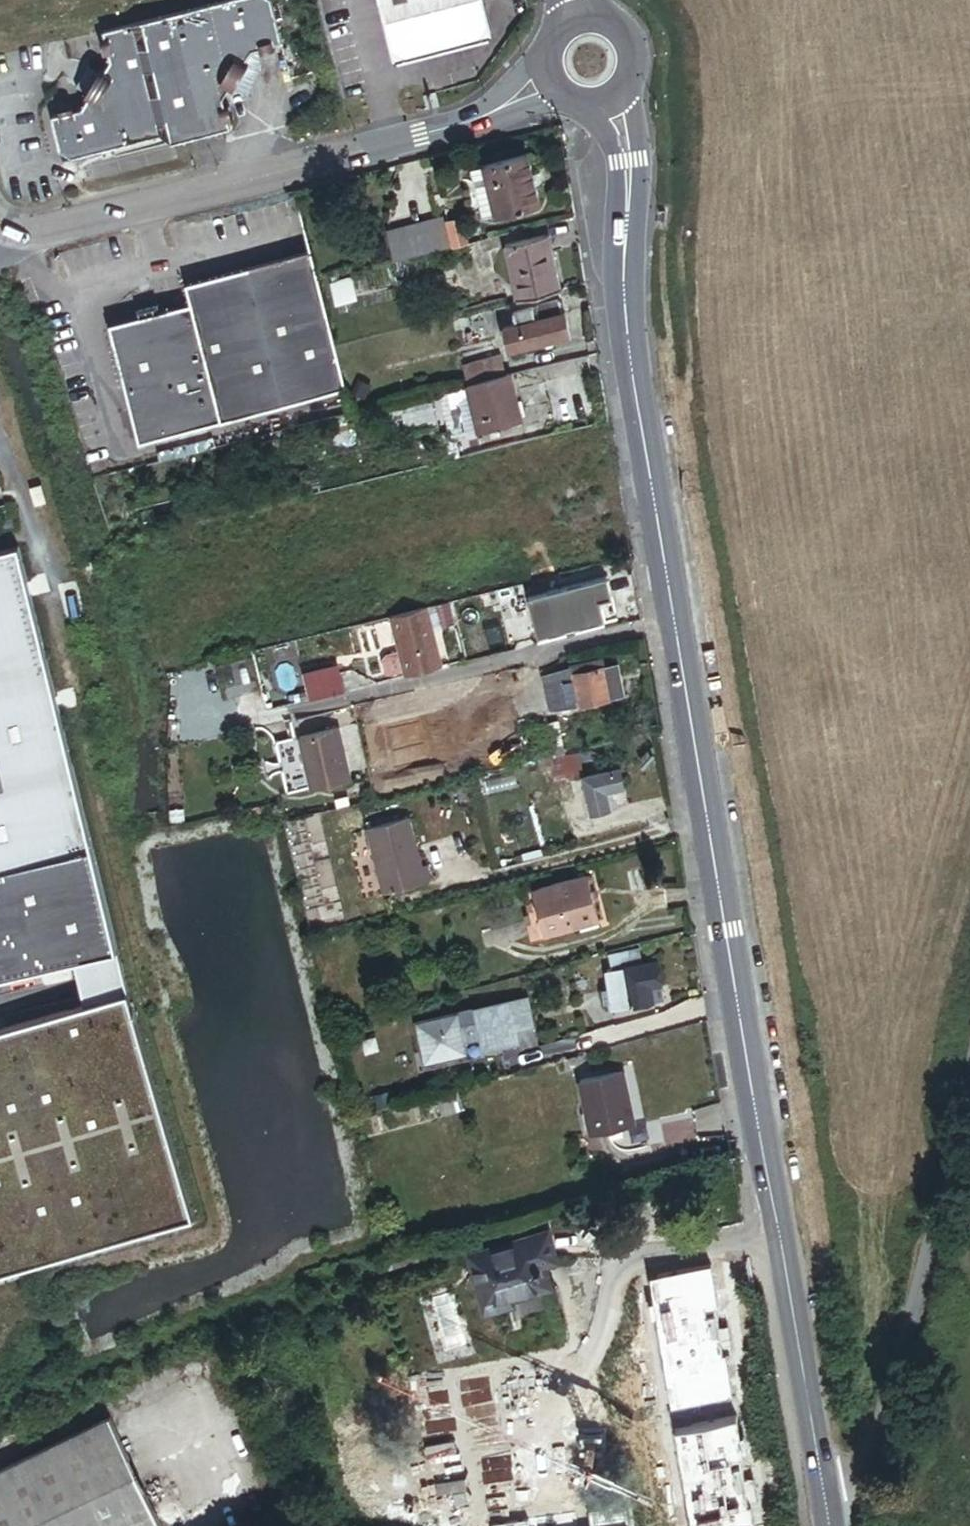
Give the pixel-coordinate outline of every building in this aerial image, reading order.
[(111,37),(118,68),(87,118),(59,124),(69,170),(164,147),(176,152),(229,137),(222,112),(229,100),(248,104),(257,83),(260,61),(277,56),(265,0),(262,0),(111,37)] [(393,52),(412,62),(484,42),(492,28),(486,0),(379,0),(393,52)] [(526,158),(486,167),(498,217),(537,208),(526,158)] [(498,217),(486,167),(468,171),(480,221),(498,217)] [(379,240),(386,267),(465,247),(458,220),(379,240)] [(560,296),(546,239),(502,250),(516,307),(560,296)] [(113,341),(139,446),(345,397),(311,259),(199,286),(190,301),(192,309),(122,326),(113,341)] [(349,285),(328,289),(333,309),(353,304),(349,285)] [(567,339),(561,315),(556,316),(553,303),(531,309),(535,324),(525,326),(521,312),(499,318),(503,330),(497,332),(504,356),(567,339)] [(486,314),(454,322),(460,347),(474,344),(472,336),(491,331),(486,314)] [(460,368),(465,389),(502,380),(497,359),(460,368)] [(502,380),(465,389),(476,433),(518,422),(507,379),(502,380)] [(436,430),(430,405),(386,415),(392,441),(436,430)] [(52,508),(47,489),(37,492),(41,510),(52,508)] [(74,960),(118,950),(21,549),(0,554),(0,979),(74,960)] [(607,580),(527,598),(537,641),(605,625),(603,619),(615,616),(607,580)] [(439,673),(424,612),(389,621),(397,654),(383,658),(381,662),(385,678),(389,680),(402,677),(404,681),(439,673)] [(452,627),(449,614),(439,617),(442,629),(452,627)] [(539,717),(619,699),(612,667),(596,670),(594,662),(581,665),(583,674),(568,677),(569,681),(533,689),(539,717)] [(343,696),(336,670),(302,679),(308,705),(343,696)] [(393,751),(398,774),(448,762),(436,710),(428,712),(424,695),(373,707),(377,724),(386,722),(387,726),(362,732),(368,757),(393,751)] [(537,763),(562,759),(556,724),(537,728),(541,752),(535,753),(537,763)] [(349,785),(337,731),(295,740),(306,790),(307,794),(349,785)] [(306,790),(295,740),(278,744),(289,793),(306,790)] [(617,772),(581,780),(590,819),(608,815),(604,796),(622,792),(617,772)] [(404,826),(360,837),(377,903),(427,890),(422,873),(416,875),(404,826)] [(584,881),(527,897),(539,941),(596,925),(584,881)] [(85,1004),(129,993),(118,950),(74,960),(85,1004)] [(609,974),(604,974),(610,1013),(661,1007),(655,967),(640,969),(638,953),(607,957),(609,974)] [(195,1216),(129,993),(0,1030),(0,1274),(195,1216)] [(526,1055),(522,1042),(540,1037),(530,1005),(481,1019),(485,1033),(470,1038),(465,1024),(424,1036),(435,1076),(469,1066),(475,1056),(490,1051),(494,1064),(526,1055)] [(616,1079),(573,1089),(583,1138),(627,1129),(616,1079)] [(457,1102),(435,1109),(443,1133),(465,1126),(457,1102)] [(504,1290),(542,1278),(536,1257),(549,1253),(542,1229),(469,1252),(486,1306),(507,1299),(504,1290)] [(550,1424),(571,1525),(693,1525),(757,1513),(730,1387),(550,1424)] [(104,1421),(0,1471),(0,1525),(155,1525),(104,1421)] [(499,1476),(498,1479),(497,1482),(497,1486),(498,1489),(500,1492),(503,1494),(506,1496),(509,1496),(513,1496),(516,1495),(519,1493),(521,1491),(523,1488),(523,1484),(523,1481),(522,1477),(520,1475),(518,1472),(514,1471),(511,1470),(508,1470),(504,1472),(502,1473),(499,1476)]
